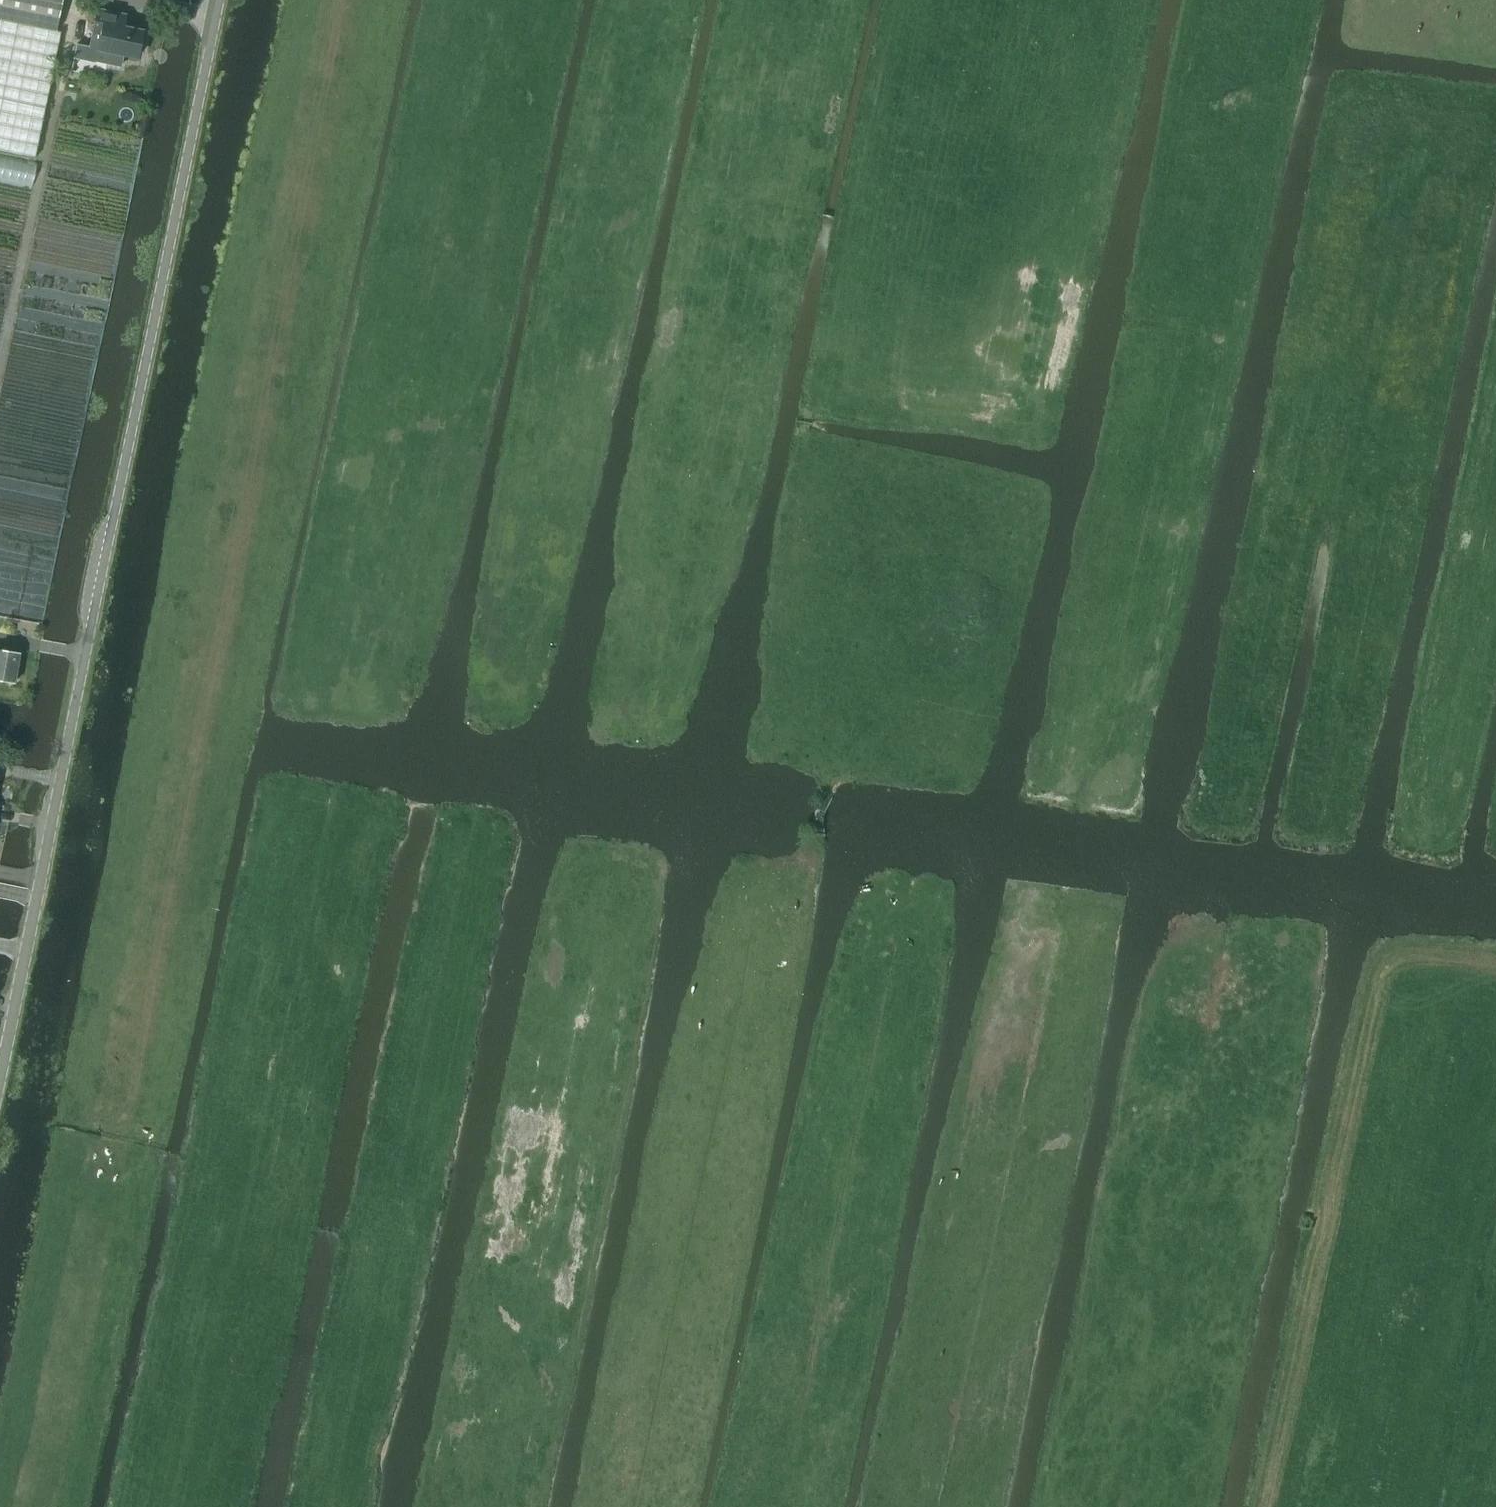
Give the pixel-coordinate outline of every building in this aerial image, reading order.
[(57,33),(63,0),(0,0),(0,21),(57,33)] [(101,35),(98,52),(108,54),(107,57),(109,61),(114,64),(119,64),(123,61),(124,57),(137,60),(143,33),(118,28),(120,16),(98,12),(94,33),(101,35)] [(0,21),(0,154),(35,161),(62,34),(57,33),(0,21)] [(15,684),(20,655),(0,651),(0,681),(15,684)]
